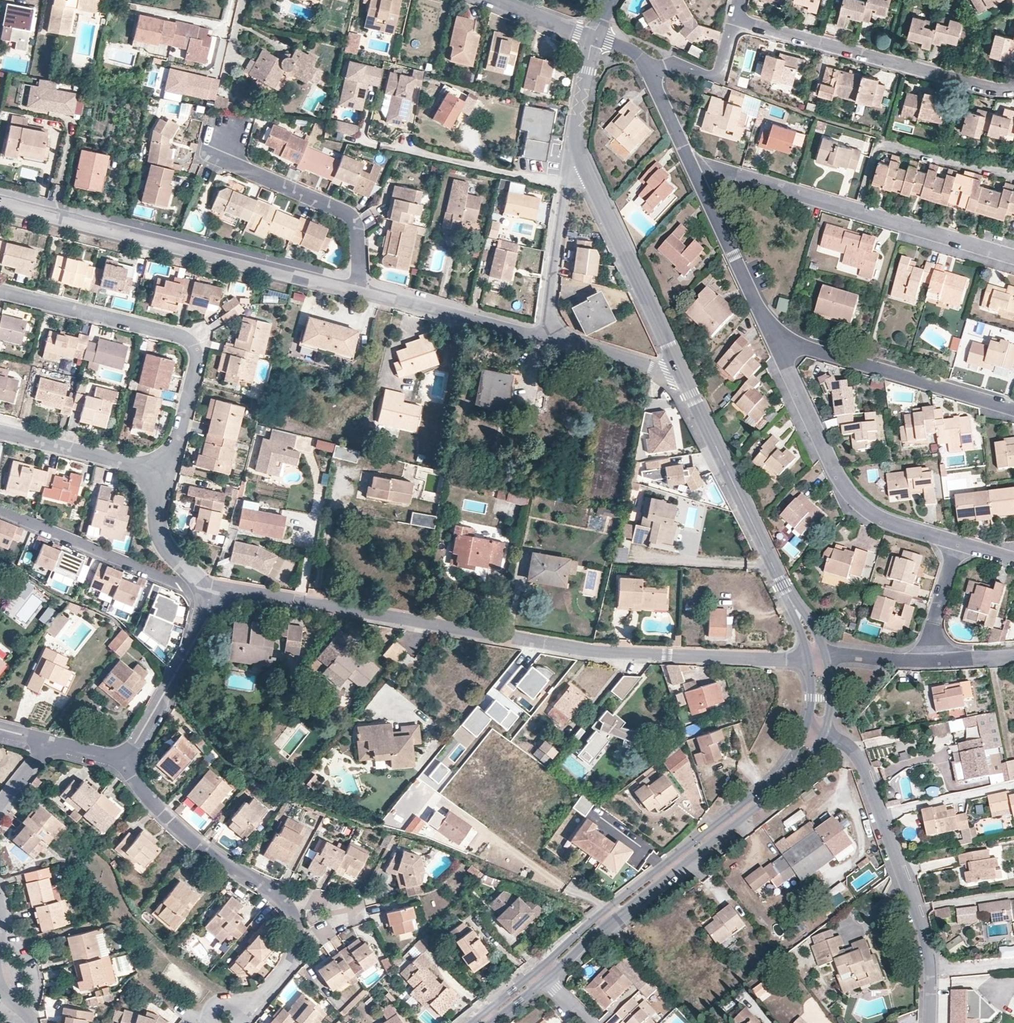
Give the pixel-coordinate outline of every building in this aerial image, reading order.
[(47,32),(67,35),(72,8),(96,12),(98,0),(53,0),(47,32)] [(362,2),(368,3),(363,27),(393,33),(401,0),(363,0),(362,2)] [(657,6),(644,14),(652,26),(650,28),(649,28),(649,29),(650,29),(663,34),(670,30),(665,21),(669,18),(677,13),(683,22),(685,21),(693,15),(684,0),(653,0),(657,6)] [(809,4),(808,8),(816,10),(819,0),(795,0),(809,4)] [(866,0),(865,0),(843,0),(837,25),(844,27),(847,16),(861,20),(866,0)] [(866,0),(861,20),(870,21),(872,11),(885,14),(889,0),(866,0)] [(979,12),(999,0),(972,0),(979,12)] [(6,4),(0,35),(0,39),(15,42),(14,49),(25,51),(33,9),(6,4)] [(143,41),(150,17),(138,14),(132,39),(143,41)] [(693,15),(685,21),(687,25),(685,27),(681,32),(692,42),(700,33),(698,23),(693,15)] [(950,18),(938,15),(937,21),(949,24),(950,18)] [(455,16),(449,44),(452,45),(449,55),(451,56),(450,60),(471,65),(478,35),(473,34),(473,31),(470,31),(471,29),(469,29),(472,19),(455,16)] [(924,25),(926,19),(914,16),(908,37),(923,41),(921,45),(930,47),(932,41),(935,27),(924,25)] [(150,17),(143,41),(151,43),(149,53),(166,57),(169,45),(186,49),(184,58),(205,63),(211,35),(207,34),(197,32),(199,26),(174,21),(173,29),(161,26),(161,25),(158,18),(150,17)] [(174,22),(158,18),(161,25),(161,26),(173,29),(174,22)] [(962,21),(950,18),(949,24),(937,21),(935,27),(932,41),(940,43),(941,39),(957,42),(962,21)] [(935,27),(937,21),(926,19),(924,25),(935,27)] [(719,30),(698,23),(700,33),(718,38),(719,30)] [(510,75),(518,43),(500,39),(502,33),(494,31),(485,69),(510,75)] [(996,33),(990,55),(1010,60),(1013,47),(1013,48),(1013,38),(996,33)] [(345,44),(345,45),(344,52),(351,54),(353,46),(345,44)] [(689,53),(702,59),(706,51),(693,45),(689,53)] [(277,58),(261,49),(247,73),(273,88),(284,70),(286,71),(287,71),(288,71),(290,70),(307,79),(313,82),(316,82),(322,73),(315,70),(316,69),(311,66),(316,57),(307,54),(295,48),(292,55),(291,57),(289,57),(288,57),(287,56),(285,56),(284,56),(282,57),(281,58),(279,59),(277,58)] [(779,57),(767,53),(761,76),(793,84),(797,67),(802,69),(805,58),(787,53),(786,58),(779,57)] [(554,61),(530,56),(523,87),(543,92),(545,84),(549,85),(551,79),(550,79),(554,61)] [(377,86),(381,69),(346,62),(343,79),(345,80),(340,102),(352,105),(352,103),(360,97),(362,83),(366,84),(377,86)] [(853,72),(849,71),(834,67),(830,85),(835,86),(833,94),(856,100),(862,74),(854,72),(853,72)] [(422,71),(411,68),(410,77),(387,74),(384,95),(391,96),(387,121),(406,124),(411,96),(409,96),(412,82),(420,83),(422,71)] [(219,80),(170,69),(165,90),(182,94),(182,92),(207,98),(207,97),(215,99),(216,95),(219,80)] [(306,83),(307,79),(290,70),(288,71),(287,71),(286,71),(284,70),(273,88),(277,90),(285,75),(287,75),(288,76),(289,75),(291,75),(306,83)] [(862,74),(856,100),(880,106),(885,84),(877,82),(878,78),(862,74)] [(55,81),(38,78),(37,86),(29,85),(27,99),(42,102),(41,109),(50,111),(51,106),(56,106),(55,111),(63,113),(64,112),(72,114),(76,93),(54,89),(55,81)] [(361,111),(366,84),(362,83),(360,97),(352,103),(352,105),(340,102),(345,80),(343,79),(336,106),(361,111)] [(470,118),(478,104),(454,90),(451,96),(449,95),(434,121),(451,131),(462,113),(470,118)] [(908,91),(900,115),(918,120),(919,116),(941,122),(944,110),(937,108),(941,96),(919,90),(918,94),(908,91)] [(701,127),(712,130),(714,124),(726,128),(734,130),(732,136),(740,138),(747,114),(741,112),(742,107),(740,106),(743,98),(730,94),(728,101),(711,96),(707,110),(706,110),(701,127)] [(222,96),(216,95),(215,99),(213,107),(225,109),(227,101),(227,98),(222,97),(222,96)] [(42,102),(27,99),(26,107),(41,109),(42,102)] [(235,103),(227,101),(225,109),(234,110),(235,103)] [(631,153),(638,146),(633,141),(646,126),(635,116),(640,110),(630,101),(605,130),(631,153)] [(555,112),(524,107),(520,131),(527,133),(523,159),(547,163),(550,143),(545,142),(547,134),(551,135),(555,112)] [(1005,108),(1003,115),(1012,117),(1013,110),(1005,108)] [(993,112),(988,110),(986,115),(977,113),(967,110),(962,130),(981,136),(983,128),(988,130),(993,112)] [(1013,110),(1012,117),(1003,115),(993,112),(988,130),(988,132),(999,135),(1000,131),(1013,135),(1013,110)] [(11,115),(9,124),(47,132),(47,128),(26,124),(27,118),(11,115)] [(146,163),(149,164),(171,169),(173,159),(170,158),(172,148),(168,147),(169,144),(167,143),(168,139),(171,138),(178,125),(167,118),(165,121),(158,118),(151,130),(146,163)] [(356,132),(358,126),(333,121),(333,124),(332,128),(331,130),(352,135),(356,132)] [(47,132),(9,124),(3,155),(16,157),(17,154),(17,150),(42,155),(44,145),(47,132)] [(714,124),(712,130),(724,134),(726,128),(714,124)] [(792,143),(796,131),(773,124),(771,130),(763,128),(758,144),(772,149),(773,146),(789,151),(792,143)] [(307,141),(304,139),(290,134),(290,132),(272,125),(264,143),(273,149),(273,153),(297,163),(304,146),(307,141)] [(651,131),(646,126),(633,141),(638,146),(651,131)] [(805,134),(796,131),(792,143),(802,145),(805,134)] [(823,137),(816,160),(837,166),(838,163),(855,168),(861,150),(837,143),(838,141),(823,137)] [(48,146),(44,145),(42,155),(17,150),(17,154),(46,159),(48,146)] [(332,176),(339,161),(304,146),(297,163),(295,167),(304,171),(305,169),(331,180),(332,176)] [(108,154),(80,149),(73,185),(100,191),(108,154)] [(364,163),(342,154),(339,161),(332,176),(340,180),(353,185),(351,191),(369,198),(382,167),(365,160),(364,163)] [(878,160),(873,179),(883,182),(882,186),(890,189),(892,186),(898,165),(901,156),(892,154),(889,163),(878,160)] [(911,189),(921,192),(927,172),(917,169),(919,161),(911,159),(907,168),(898,165),(892,186),(901,188),(900,192),(909,194),(911,189)] [(660,171),(662,168),(663,167),(658,162),(641,180),(648,187),(639,196),(647,203),(643,208),(650,215),(663,201),(664,202),(675,190),(666,183),(669,180),(667,178),(660,171)] [(927,172),(921,192),(920,195),(947,203),(948,201),(956,171),(957,170),(948,168),(945,177),(936,174),(939,165),(930,162),(927,172)] [(168,184),(171,169),(149,164),(140,200),(165,206),(170,184),(168,184)] [(470,172),(446,166),(445,171),(469,177),(470,172)] [(669,175),(662,168),(660,171),(667,178),(669,175)] [(966,169),(964,172),(964,173),(956,171),(948,201),(967,207),(977,173),(966,169)] [(983,174),(977,173),(967,207),(966,207),(988,214),(996,189),(980,184),(983,174)] [(338,185),(340,180),(332,176),(331,180),(330,182),(338,185)] [(505,186),(507,180),(500,178),(498,185),(505,186)] [(1003,189),(1002,191),(996,189),(988,214),(1003,219),(1007,209),(1013,189),(1013,185),(1013,184),(1006,181),(1003,189)] [(522,194),(524,185),(510,182),(508,191),(522,194)] [(421,191),(399,186),(397,199),(393,198),(388,219),(392,219),(412,225),(414,214),(419,215),(422,204),(419,204),(421,191)] [(247,221),(255,200),(226,188),(218,191),(210,209),(223,214),(224,211),(247,221)] [(535,218),(539,198),(522,194),(508,191),(503,211),(535,218)] [(475,222),(481,197),(466,194),(464,201),(448,198),(441,227),(449,228),(451,219),(459,221),(465,221),(466,220),(475,222)] [(276,207),(256,199),(255,200),(247,221),(245,227),(255,230),(253,232),(264,237),(267,231),(289,240),(298,219),(275,209),(276,207)] [(326,229),(299,217),(298,219),(289,240),(316,251),(318,247),(323,236),(326,229)] [(417,226),(412,225),(392,219),(389,229),(391,229),(386,252),(387,254),(383,256),(383,257),(382,259),(381,260),(381,262),(381,263),(382,265),(383,266),(385,267),(388,267),(391,266),(407,270),(417,226)] [(489,238),(497,240),(500,222),(492,221),(489,238)] [(688,267),(698,256),(704,250),(695,241),(688,249),(679,240),(687,231),(681,225),(658,250),(677,267),(676,269),(684,277),(691,270),(688,267)] [(846,233),(846,231),(827,225),(820,248),(845,254),(842,264),(861,270),(859,276),(871,280),(879,254),(873,252),(876,239),(864,236),(863,238),(846,233)] [(381,253),(383,256),(387,254),(386,252),(391,229),(389,229),(387,229),(381,253)] [(330,239),(323,236),(318,247),(325,250),(330,239)] [(510,280),(518,244),(498,239),(489,275),(510,280)] [(15,267),(30,271),(35,249),(0,241),(0,263),(15,267)] [(596,256),(593,250),(590,250),(591,243),(577,241),(575,262),(595,265),(596,256)] [(88,290),(94,266),(86,265),(86,263),(56,255),(49,279),(80,287),(80,289),(88,290)] [(701,260),(698,256),(688,267),(691,270),(701,260)] [(924,271),(914,269),(909,267),(911,261),(911,260),(902,258),(892,291),(906,295),(910,281),(920,285),(921,281),(930,284),(935,265),(927,262),(924,271)] [(595,265),(575,262),(573,279),(589,283),(590,274),(594,275),(595,265)] [(94,266),(88,290),(97,292),(99,287),(128,294),(132,278),(130,277),(130,274),(125,272),(126,268),(105,263),(104,269),(94,266)] [(945,267),(936,264),(935,265),(930,284),(927,297),(939,301),(940,297),(961,303),(968,279),(947,272),(946,275),(943,274),(944,272),(945,267)] [(30,271),(15,267),(13,271),(29,275),(30,271)] [(187,303),(193,281),(183,278),(181,284),(164,280),(162,286),(155,284),(149,304),(175,310),(178,301),(187,303)] [(162,286),(164,280),(156,278),(155,284),(162,286)] [(193,281),(187,303),(205,308),(206,303),(217,305),(221,288),(193,281)] [(906,295),(892,291),(891,296),(914,303),(920,285),(910,281),(906,295)] [(1007,290),(1006,294),(995,291),(996,287),(988,284),(981,309),(988,311),(989,309),(998,312),(999,309),(1013,313),(1013,288),(1008,286),(1007,290)] [(709,286),(707,288),(717,297),(716,299),(732,315),(735,311),(709,286)] [(823,286),(815,313),(851,324),(859,297),(823,286)] [(717,297),(707,288),(699,297),(700,299),(686,314),(712,338),(732,315),(716,299),(717,297)] [(600,290),(597,291),(609,316),(591,325),(594,330),(594,332),(615,321),(600,290)] [(609,316),(597,291),(585,297),(587,299),(570,307),(585,334),(594,330),(591,325),(609,316)] [(294,292),(292,300),(304,303),(305,295),(294,292)] [(225,312),(233,307),(239,303),(234,296),(221,306),(225,312)] [(779,297),(776,310),(786,313),(789,300),(779,297)] [(959,308),(961,303),(940,297),(939,301),(939,302),(959,308)] [(205,308),(187,303),(186,309),(204,314),(205,308)] [(233,307),(225,312),(219,317),(225,324),(238,314),(233,307)] [(999,309),(998,312),(1013,317),(1013,313),(999,309)] [(1,316),(0,318),(0,338),(21,343),(26,321),(1,315),(1,316)] [(232,347),(258,353),(263,354),(270,324),(242,317),(239,329),(247,330),(244,340),(235,338),(232,347)] [(307,318),(301,341),(349,354),(356,331),(307,318)] [(247,330),(237,328),(235,338),(244,340),(247,330)] [(84,352),(87,341),(88,336),(79,333),(77,337),(48,330),(43,350),(59,354),(72,358),(74,350),(84,352)] [(421,342),(406,347),(394,352),(398,361),(403,376),(438,364),(427,332),(418,336),(419,338),(421,342)] [(957,350),(960,337),(952,335),(949,348),(957,350)] [(749,380),(753,375),(761,366),(753,359),(756,355),(748,347),(751,344),(742,336),(718,364),(734,379),(740,372),(749,380)] [(405,343),(406,347),(421,342),(419,338),(405,343)] [(87,341),(84,352),(82,358),(88,360),(98,363),(121,369),(127,345),(99,339),(97,344),(87,341)] [(1001,342),(1000,344),(991,342),(990,346),(973,342),(967,364),(993,371),(995,367),(1012,372),(1013,363),(1013,345),(1001,342)] [(232,347),(223,344),(216,369),(224,372),(222,380),(241,385),(242,381),(251,383),(258,353),(232,347)] [(57,360),(59,354),(43,350),(41,356),(57,360)] [(135,392),(158,397),(160,389),(167,391),(173,361),(145,354),(135,392)] [(98,363),(88,360),(86,368),(97,371),(98,363)] [(403,376),(398,361),(392,363),(398,378),(403,376)] [(12,402),(17,380),(6,377),(8,369),(0,367),(0,399),(12,402)] [(480,367),(472,404),(505,411),(513,374),(480,367)] [(856,415),(853,389),(849,390),(848,383),(838,383),(837,378),(830,380),(828,374),(821,376),(825,393),(831,391),(834,391),(836,417),(838,417),(852,415),(856,415)] [(753,375),(749,380),(732,400),(750,417),(757,423),(772,406),(762,397),(754,390),(761,382),(753,375)] [(71,409),(74,397),(65,396),(67,384),(40,378),(34,398),(41,400),(61,406),(61,409),(60,413),(69,416),(71,409)] [(86,385),(78,383),(74,397),(71,409),(81,412),(79,416),(91,419),(105,423),(111,402),(114,403),(117,392),(96,387),(94,397),(84,394),(86,385)] [(385,389),(376,422),(415,431),(420,406),(403,402),(404,394),(385,389)] [(861,414),(859,389),(853,389),(856,415),(861,414)] [(158,397),(135,392),(132,406),(135,407),(131,427),(151,431),(157,406),(159,406),(161,398),(158,397)] [(764,395),(762,397),(772,406),(775,404),(764,395)] [(204,417),(209,418),(214,399),(209,398),(204,417)] [(214,399),(209,418),(206,433),(209,434),(234,441),(242,407),(214,399)] [(40,403),(61,409),(61,406),(41,400),(40,403)] [(937,434),(934,410),(934,407),(913,409),(914,414),(904,415),(905,426),(907,441),(907,442),(927,440),(926,435),(937,434)] [(960,418),(954,419),(944,420),(942,409),(934,410),(937,434),(938,445),(948,444),(949,453),(975,450),(970,417),(960,418)] [(652,412),(645,410),(641,431),(649,432),(650,437),(647,438),(648,451),(676,447),(672,423),(671,423),(667,424),(665,412),(665,410),(652,412)] [(876,413),(865,414),(865,424),(854,424),(852,415),(838,417),(839,427),(842,427),(843,435),(851,434),(855,434),(858,451),(868,449),(867,442),(876,440),(876,432),(878,432),(876,413)] [(91,419),(79,416),(78,421),(104,428),(105,423),(91,419)] [(753,427),(757,423),(750,417),(746,421),(753,427)] [(298,434),(271,428),(268,440),(263,439),(255,470),(274,475),(277,459),(284,461),(298,464),(301,452),(287,448),(283,447),(284,444),(295,447),(298,434)] [(204,455),(209,434),(206,433),(201,455),(204,455)] [(233,449),(234,441),(209,434),(204,455),(201,455),(197,454),(194,466),(228,474),(234,449),(233,449)] [(773,435),(762,447),(764,449),(752,462),(762,469),(767,464),(779,476),(796,458),(786,450),(782,454),(778,450),(779,449),(775,446),(779,441),(773,435)] [(1004,443),(1005,443),(1006,447),(1013,446),(1013,438),(1004,439),(1004,443)] [(359,448),(334,442),(331,455),(356,461),(359,448)] [(1004,443),(995,444),(997,469),(1008,468),(1008,469),(1013,469),(1013,446),(1006,447),(1005,443),(1004,443)] [(691,484),(701,479),(694,466),(682,468),(681,463),(670,465),(669,457),(646,461),(648,468),(641,469),(640,475),(651,477),(666,475),(667,480),(687,477),(691,484)] [(280,476),(284,461),(277,459),(274,475),(280,476)] [(27,489),(42,492),(47,471),(32,468),(32,465),(12,460),(4,490),(25,496),(27,489)] [(635,482),(639,462),(633,461),(629,480),(635,482)] [(181,465),(179,473),(190,476),(192,467),(181,465)] [(104,469),(93,466),(90,480),(100,483),(104,469)] [(48,467),(47,471),(42,492),(41,495),(67,501),(67,502),(74,504),(78,487),(81,475),(70,473),(69,477),(62,475),(62,477),(54,474),(55,469),(48,467)] [(922,474),(922,469),(922,468),(907,470),(907,472),(887,474),(889,497),(898,497),(899,501),(911,499),(910,495),(910,491),(924,490),(924,494),(926,505),(936,504),(932,473),(929,473),(922,474)] [(370,471),(368,482),(376,483),(374,492),(376,493),(380,473),(370,471)] [(388,475),(380,473),(376,493),(406,498),(410,477),(388,473),(388,475)] [(506,500),(509,484),(482,478),(479,490),(485,491),(484,494),(492,496),(494,488),(499,490),(497,498),(506,500)] [(635,482),(629,480),(627,488),(638,490),(639,486),(639,483),(635,482)] [(376,483),(368,482),(365,482),(363,490),(374,492),(376,483)] [(224,491),(190,483),(188,492),(195,494),(202,495),(199,508),(197,515),(195,525),(194,526),(216,531),(223,500),(222,499),(224,491)] [(527,505),(530,489),(509,484),(506,500),(506,501),(527,505)] [(111,488),(100,486),(90,525),(100,528),(98,533),(98,535),(121,540),(127,514),(125,514),(127,506),(122,505),(123,496),(114,495),(111,503),(117,504),(116,511),(106,508),(111,488)] [(86,489),(78,487),(74,504),(82,505),(86,489)] [(1013,510),(1013,487),(989,490),(992,513),(1013,510)] [(992,513),(989,490),(955,494),(958,517),(992,513)] [(199,508),(202,495),(195,494),(192,507),(199,508)] [(811,529),(819,521),(803,507),(809,501),(809,500),(801,494),(781,517),(801,535),(808,527),(811,529)] [(645,496),(644,496),(641,511),(642,511),(640,525),(649,527),(651,520),(645,518),(649,497),(645,496)] [(664,500),(649,497),(645,518),(651,520),(649,527),(640,525),(634,524),(634,525),(631,538),(630,542),(646,546),(647,541),(671,547),(676,522),(671,521),(675,504),(664,501),(664,500)] [(237,527),(243,501),(236,499),(232,513),(228,527),(237,530),(237,527)] [(285,516),(259,510),(256,510),(257,503),(243,501),(237,527),(251,530),(251,532),(281,538),(285,516)] [(824,515),(809,501),(803,507),(819,521),(824,515)] [(27,508),(25,514),(35,518),(37,512),(27,508)] [(37,512),(35,518),(50,524),(52,517),(37,512)] [(8,525),(6,524),(6,522),(0,520),(0,545),(8,548),(12,539),(19,541),(24,530),(9,524),(8,525)] [(631,538),(634,525),(625,523),(622,536),(631,538)] [(499,568),(504,543),(471,537),(465,535),(467,527),(454,524),(452,532),(454,533),(450,553),(455,554),(454,560),(474,564),(486,567),(487,566),(499,568)] [(237,530),(228,527),(222,548),(221,550),(231,553),(235,534),(237,530)] [(473,528),(467,527),(465,535),(471,537),(473,528)] [(60,550),(61,546),(53,543),(52,547),(43,543),(35,563),(51,570),(60,550)] [(257,547),(234,543),(229,562),(247,565),(247,564),(250,564),(250,566),(251,566),(260,571),(268,552),(257,547)] [(615,545),(612,559),(621,561),(624,546),(615,545)] [(844,552),(835,550),(829,548),(824,553),(823,559),(828,560),(824,573),(847,579),(849,574),(860,578),(868,552),(856,549),(855,553),(845,550),(844,552)] [(76,556),(60,550),(51,570),(75,580),(85,556),(77,553),(76,556)] [(570,558),(531,551),(526,580),(564,586),(567,572),(570,559),(570,558)] [(915,585),(917,577),(913,575),(916,564),(920,565),(923,556),(904,551),(902,559),(892,557),(886,578),(894,580),(892,586),(891,590),(913,596),(918,597),(921,587),(915,585)] [(275,556),(268,552),(260,571),(267,574),(275,556)] [(455,554),(450,553),(448,564),(473,570),(474,564),(454,560),(455,554)] [(570,559),(567,572),(575,573),(577,561),(570,559)] [(112,596),(120,578),(122,572),(100,562),(90,586),(112,596)] [(35,584),(24,577),(14,590),(24,598),(35,584)] [(140,595),(146,581),(138,577),(136,584),(120,578),(112,596),(112,597),(131,606),(137,593),(140,595)] [(650,603),(667,603),(668,598),(664,597),(665,587),(641,586),(641,578),(618,577),(617,606),(630,607),(630,610),(640,610),(640,608),(650,609),(650,603)] [(980,584),(969,581),(966,593),(973,595),(977,596),(975,602),(971,601),(968,610),(966,619),(978,623),(979,620),(986,622),(985,625),(994,627),(998,612),(991,609),(992,604),(1000,606),(1006,586),(997,583),(996,586),(994,591),(979,587),(980,584)] [(980,584),(979,587),(994,591),(996,586),(980,582),(980,584)] [(170,599),(170,598),(158,593),(160,586),(153,583),(147,597),(154,600),(148,613),(172,623),(175,615),(178,602),(174,600),(170,599)] [(884,591),(882,598),(877,597),(871,619),(885,623),(884,629),(902,634),(903,627),(909,628),(915,608),(910,606),(913,596),(891,590),(885,588),(884,591)] [(135,607),(140,595),(137,593),(131,606),(135,607)] [(68,602),(65,607),(77,614),(80,607),(68,602)] [(45,622),(55,609),(48,604),(38,617),(45,622)] [(725,623),(726,609),(709,607),(708,637),(724,638),(725,623)] [(145,622),(148,613),(141,611),(138,619),(145,622)] [(60,613),(46,631),(54,636),(67,618),(60,613)] [(170,629),(172,624),(172,623),(148,613),(145,622),(141,630),(164,647),(171,630),(170,629)] [(233,622),(233,626),(274,632),(273,634),(286,635),(287,629),(265,626),(265,623),(251,621),(250,624),(233,622)] [(287,629),(286,635),(284,645),(299,647),(302,627),(287,624),(287,629)] [(274,632),(233,626),(229,656),(262,660),(264,646),(272,647),(273,634),(274,632)] [(128,635),(122,629),(108,646),(114,652),(127,636),(128,635)] [(1009,632),(1003,630),(1000,642),(1006,642),(1009,632)] [(364,665),(354,656),(352,658),(350,656),(351,654),(354,650),(346,644),(350,640),(339,631),(317,658),(327,666),(344,680),(345,680),(348,676),(362,688),(378,669),(367,661),(364,665)] [(133,641),(127,636),(114,652),(120,657),(133,641)] [(383,655),(395,665),(406,651),(394,641),(383,655)] [(299,647),(284,645),(284,652),(298,654),(299,647)] [(270,656),(272,647),(264,646),(262,660),(229,656),(228,660),(273,666),(274,656),(270,656)] [(46,647),(27,686),(37,691),(43,676),(63,685),(70,671),(62,667),(67,657),(46,647)] [(120,660),(99,686),(125,707),(146,681),(142,679),(148,672),(137,664),(132,670),(120,660)] [(678,665),(666,665),(672,684),(683,681),(678,665)] [(344,680),(327,666),(322,673),(339,687),(344,680)] [(622,676),(610,692),(621,701),(640,677),(622,676)] [(693,681),(682,684),(684,692),(696,688),(693,681)] [(696,688),(684,692),(691,713),(705,709),(704,706),(722,700),(716,682),(696,688)] [(960,683),(932,689),(937,712),(964,707),(960,683)] [(571,687),(547,714),(561,726),(584,698),(571,687)] [(587,743),(583,747),(595,757),(623,722),(612,713),(610,715),(605,710),(590,728),(594,731),(585,742),(587,743)] [(1001,746),(994,713),(962,719),(964,728),(978,725),(981,740),(959,744),(966,781),(988,777),(988,775),(985,757),(983,749),(1001,746)] [(391,724),(379,725),(380,729),(384,729),(390,733),(390,737),(412,736),(412,744),(419,744),(418,726),(402,727),(402,731),(392,732),(391,724)] [(940,724),(932,727),(936,737),(943,734),(940,724)] [(414,765),(412,744),(412,736),(390,737),(390,733),(384,729),(380,729),(379,725),(358,727),(359,740),(367,739),(368,748),(373,748),(374,758),(390,757),(391,767),(414,765)] [(625,729),(621,747),(636,750),(640,736),(637,736),(637,735),(625,729)] [(695,737),(701,752),(694,754),(698,765),(720,758),(715,741),(723,738),(720,729),(695,737)] [(181,733),(173,741),(174,742),(155,763),(173,778),(197,752),(188,744),(189,743),(181,733)] [(367,739),(359,740),(360,759),(374,758),(373,748),(368,748),(367,739)] [(237,746),(228,740),(225,745),(233,752),(237,746)] [(546,763),(556,750),(544,740),(532,753),(546,763)] [(583,747),(576,756),(588,766),(595,757),(583,747)] [(680,749),(663,763),(671,773),(687,760),(680,749)] [(985,757),(988,775),(999,766),(997,754),(985,757)] [(209,769),(187,796),(211,816),(222,804),(219,800),(230,787),(209,769)] [(645,784),(641,786),(634,792),(648,809),(653,805),(655,809),(676,792),(663,774),(651,783),(647,786),(645,784)] [(36,789),(41,781),(36,777),(30,784),(36,789)] [(639,782),(641,786),(645,784),(647,786),(651,783),(646,777),(639,782)] [(59,796),(82,815),(99,794),(83,781),(78,786),(72,780),(59,796)] [(594,800),(581,792),(572,805),(583,814),(594,800)] [(988,797),(990,808),(999,807),(1006,810),(1012,808),(1013,817),(1013,795),(1010,796),(1009,792),(988,797)] [(100,793),(99,794),(82,815),(101,831),(117,813),(105,802),(107,799),(100,793)] [(266,808),(252,795),(247,801),(244,798),(230,815),(233,818),(228,823),(239,832),(244,828),(247,830),(266,808)] [(120,810),(107,799),(105,802),(117,813),(120,810)] [(37,803),(21,822),(39,838),(46,843),(46,844),(52,837),(55,839),(66,827),(37,803)] [(942,806),(922,811),(928,835),(943,832),(947,826),(957,824),(958,829),(959,830),(969,828),(965,814),(955,816),(954,810),(947,812),(943,813),(942,806)] [(323,817),(325,814),(305,807),(304,810),(323,817)] [(782,820),(788,829),(807,818),(801,808),(782,820)] [(450,810),(445,817),(435,811),(427,821),(458,843),(471,825),(450,810)] [(274,830),(264,849),(274,855),(276,851),(289,858),(302,833),(298,831),(302,824),(286,815),(278,832),(274,830)] [(584,815),(569,837),(614,869),(630,847),(616,837),(613,841),(591,825),(593,822),(584,815)] [(419,817),(408,831),(416,833),(425,822),(419,817)] [(801,881),(851,845),(833,819),(816,831),(810,823),(785,841),(784,839),(775,845),(783,855),(796,874),(801,881)] [(39,838),(21,822),(13,831),(17,834),(12,840),(27,853),(39,838)] [(947,826),(943,832),(958,829),(957,824),(947,826)] [(147,840),(150,836),(143,830),(135,839),(127,832),(114,848),(121,854),(125,851),(136,861),(151,843),(147,840)] [(392,835),(386,833),(380,845),(385,848),(392,835)] [(396,836),(392,835),(385,848),(389,850),(396,836)] [(46,843),(39,838),(27,853),(33,858),(46,843)] [(344,849),(335,845),(325,839),(318,850),(316,849),(307,866),(320,873),(326,862),(334,866),(344,849)] [(349,839),(348,842),(367,852),(368,849),(349,839)] [(344,849),(346,845),(337,840),(335,845),(344,849)] [(348,842),(346,845),(344,849),(334,866),(334,867),(342,872),(344,867),(355,873),(367,852),(348,842)] [(153,845),(151,843),(136,861),(144,867),(158,850),(153,845)] [(401,848),(396,846),(385,868),(395,871),(399,885),(404,883),(407,893),(422,889),(420,879),(417,869),(424,867),(420,853),(402,847),(401,848)] [(274,855),(264,849),(262,853),(272,858),(274,855)] [(988,850),(960,856),(962,865),(969,864),(970,872),(965,873),(968,885),(989,880),(987,870),(994,870),(999,868),(997,858),(990,859),(988,850)] [(130,862),(136,861),(125,851),(121,854),(130,862)] [(276,851),(274,855),(287,861),(289,858),(276,851)] [(796,874),(783,855),(763,869),(762,868),(746,879),(755,891),(770,881),(776,888),(796,874)] [(866,858),(856,865),(860,869),(870,862),(866,858)] [(470,865),(466,871),(475,876),(479,871),(470,865)] [(47,868),(23,874),(32,908),(36,906),(53,902),(49,886),(47,877),(50,876),(47,868)] [(522,869),(520,876),(527,879),(529,872),(522,869)] [(996,879),(994,870),(987,870),(989,880),(996,879)] [(179,880),(161,901),(165,905),(158,913),(174,927),(187,912),(182,908),(189,900),(191,903),(197,896),(179,880)] [(831,896),(845,889),(842,882),(828,889),(831,896)] [(59,900),(55,884),(49,886),(53,902),(58,901),(59,900)] [(502,891),(490,903),(499,914),(495,917),(509,932),(531,912),(534,916),(535,917),(542,910),(536,904),(526,901),(523,903),(516,896),(514,898),(509,893),(502,891)] [(222,927),(229,933),(236,939),(245,928),(238,921),(241,918),(235,912),(241,905),(231,896),(204,927),(214,936),(222,927)] [(1013,909),(1011,898),(978,903),(980,913),(991,912),(992,921),(1013,918),(1013,909)] [(63,899),(59,900),(58,901),(64,924),(69,923),(63,899)] [(58,901),(53,902),(36,906),(42,930),(64,924),(58,901)] [(165,905),(161,901),(154,910),(158,913),(165,905)] [(976,905),(956,908),(958,923),(978,921),(976,905)] [(413,917),(411,906),(386,912),(390,925),(392,925),(394,934),(413,929),(410,918),(413,917)] [(730,906),(717,915),(719,918),(715,922),(706,929),(718,946),(744,925),(730,906)] [(949,907),(934,910),(936,919),(951,916),(949,907)] [(531,912),(509,932),(513,936),(534,916),(531,912)] [(272,930),(263,922),(247,941),(250,943),(235,961),(242,967),(251,976),(264,961),(261,959),(259,957),(270,944),(268,943),(274,936),(270,933),(272,930)] [(461,955),(467,964),(473,960),(479,967),(489,961),(484,952),(486,950),(471,928),(468,930),(463,922),(449,931),(464,953),(461,955)] [(221,941),(229,933),(222,927),(214,936),(221,941)] [(99,928),(66,936),(68,944),(73,943),(76,954),(71,955),(74,964),(100,958),(94,934),(101,932),(99,928)] [(422,939),(428,945),(433,940),(427,934),(422,939)] [(840,935),(834,938),(838,947),(844,945),(840,935)] [(422,939),(420,937),(414,944),(416,947),(417,947),(421,952),(422,952),(429,946),(428,945),(422,939)] [(338,951),(353,973),(355,975),(377,959),(364,941),(362,943),(357,938),(338,951)] [(834,938),(812,946),(820,966),(834,961),(839,975),(836,976),(840,988),(856,982),(854,977),(867,973),(871,983),(872,985),(883,981),(874,955),(871,956),(865,940),(851,945),(854,952),(850,954),(846,955),(844,950),(839,952),(838,947),(834,938)] [(950,951),(964,949),(962,938),(949,940),(950,951)] [(272,946),(270,944),(259,957),(261,959),(272,946)] [(417,947),(416,947),(414,944),(403,955),(406,958),(417,947)] [(1000,957),(1013,956),(1013,945),(999,945),(1000,957)] [(331,989),(353,973),(338,951),(332,956),(333,959),(317,970),(331,989)] [(422,952),(421,952),(400,973),(414,987),(409,992),(425,1007),(429,1003),(436,1010),(443,1002),(446,1004),(455,995),(447,988),(445,986),(444,988),(439,983),(428,972),(429,969),(427,967),(432,962),(422,952)] [(397,955),(390,962),(391,967),(401,957),(397,955)] [(108,956),(100,958),(105,980),(98,982),(99,986),(114,982),(108,956)] [(401,957),(391,967),(394,970),(404,960),(401,957)] [(620,965),(617,968),(649,996),(658,986),(625,957),(623,960),(629,966),(626,970),(620,965)] [(100,958),(74,964),(76,975),(81,974),(82,979),(78,980),(76,980),(79,990),(91,987),(90,984),(98,982),(105,980),(100,958)] [(473,960),(467,964),(473,972),(479,967),(473,960)] [(237,973),(242,967),(235,961),(230,967),(237,973)] [(615,966),(609,972),(604,977),(601,974),(593,981),(598,986),(595,990),(602,998),(598,1001),(607,1010),(632,985),(615,966)] [(606,969),(601,974),(604,977),(609,972),(606,969)] [(843,994),(871,983),(867,973),(854,977),(856,982),(840,988),(843,994)] [(444,979),(439,983),(444,988),(445,986),(447,988),(450,986),(444,979)] [(598,986),(593,981),(586,988),(598,1001),(602,998),(595,990),(598,986)] [(343,1015),(367,991),(364,988),(339,1012),(343,1015)] [(747,990),(738,996),(742,1002),(751,996),(747,990)] [(952,1022),(981,1022),(981,1021),(989,1021),(997,1013),(976,991),(952,990),(952,1022)] [(290,1007),(295,1011),(290,1015),(286,1011),(282,1008),(273,1017),(280,1022),(290,1022),(294,1019),(299,1022),(319,1022),(320,1022),(318,1020),(325,1013),(302,993),(290,1007)] [(457,998),(455,995),(446,1004),(443,1002),(436,1010),(441,1014),(457,998)] [(650,1019),(638,1007),(639,1005),(632,998),(617,1013),(623,1021),(626,1022),(654,1022),(650,1019)] [(644,1001),(639,1005),(638,1007),(650,1019),(652,1018),(656,1014),(644,1001)] [(61,1015),(65,1016),(64,1022),(90,1022),(90,1020),(92,1020),(93,1012),(63,1007),(61,1015)] [(295,1011),(290,1007),(286,1011),(290,1015),(295,1011)] [(746,1008),(733,1021),(735,1022),(761,1022),(746,1008)] [(119,1022),(120,1022),(160,1022),(155,1019),(144,1016),(123,1010),(119,1022)] [(144,1016),(155,1019),(160,1022),(166,1022),(156,1015),(146,1012),(144,1016)] [(383,1022),(403,1022),(396,1014),(383,1022)] [(656,1014),(652,1018),(656,1022),(660,1018),(656,1014)]
